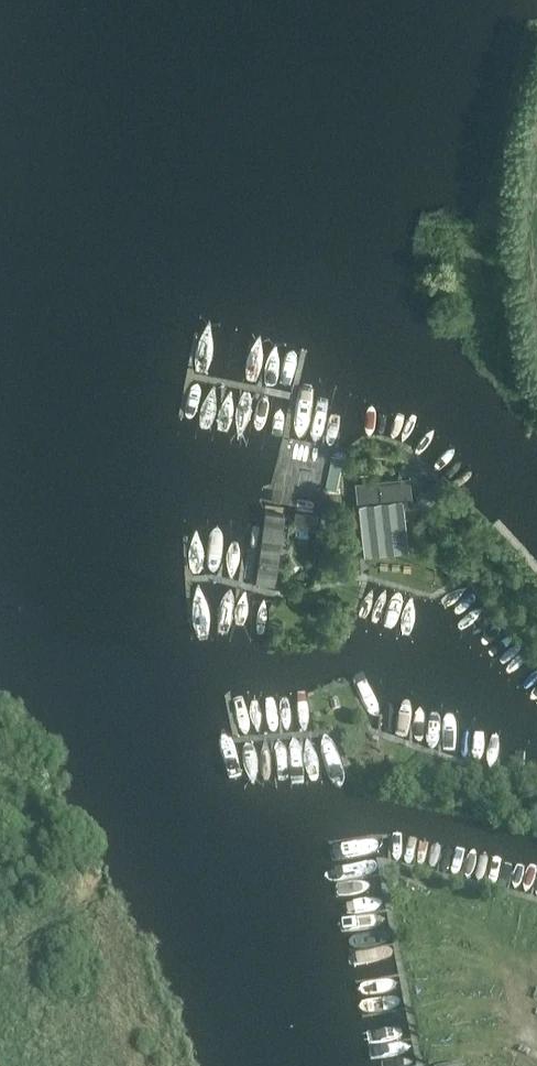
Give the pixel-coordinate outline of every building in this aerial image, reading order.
[(409,549),(408,540),(404,506),(414,504),(410,476),(402,477),(402,479),(390,480),(357,483),(359,503),(365,554),(409,549)] [(293,516),(264,512),(255,586),(285,589),(293,516)]
